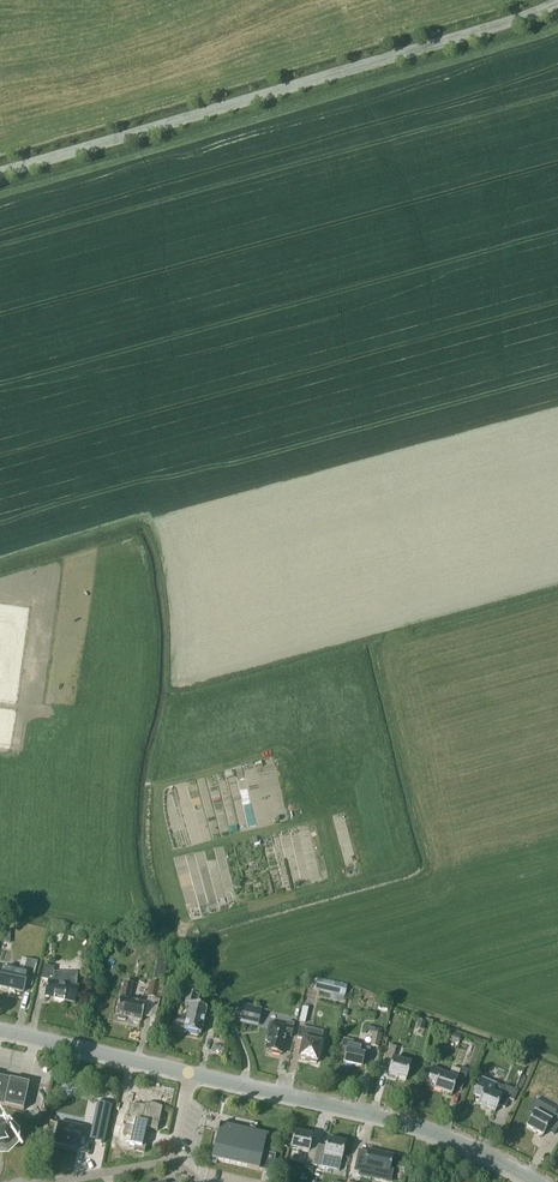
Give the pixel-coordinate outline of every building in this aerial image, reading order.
[(291,828),(272,833),(287,890),(323,880),(317,858),(298,863),(294,847),(285,849),(282,839),(293,837),(291,828)] [(192,883),(199,905),(208,902),(211,913),(223,909),(219,899),(229,896),(227,890),(235,887),(232,879),(215,885),(212,877),(196,883),(195,882),(192,883)] [(26,960),(23,972),(18,971),(2,967),(0,974),(0,987),(23,992),(26,978),(33,980),(37,962),(26,960)] [(167,963),(157,961),(155,970),(165,972),(167,963)] [(79,987),(76,986),(77,972),(53,972),(53,968),(54,967),(44,965),(41,979),(49,981),(45,997),(74,1004),(79,987)] [(346,986),(317,979),(314,990),(344,997),(346,986)] [(141,1021),(145,1005),(129,1001),(133,984),(125,982),(121,998),(120,998),(116,1016),(118,1016),(118,1019),(125,1020),(126,1018),(141,1021)] [(151,982),(147,997),(155,999),(159,984),(151,982)] [(190,1005),(186,1021),(177,1019),(174,1021),(172,1027),(174,1030),(185,1033),(185,1031),(190,1032),(190,1034),(197,1036),(198,1033),(200,1034),(206,1008),(197,1006),(199,995),(187,992),(185,1004),(190,1005)] [(260,1018),(262,1009),(242,1005),(240,1019),(239,1023),(248,1025),(250,1016),(260,1018)] [(302,1007),(298,1022),(304,1023),(307,1008),(302,1007)] [(418,1020),(415,1028),(423,1031),(425,1022),(418,1020)] [(291,1037),(294,1023),(287,1022),(286,1026),(269,1023),(265,1041),(268,1042),(266,1050),(272,1051),(272,1053),(280,1055),(280,1053),(281,1054),(285,1036),(291,1037)] [(323,1033),(314,1031),(300,1027),(297,1038),(304,1040),(300,1058),(316,1062),(323,1033)] [(373,1033),(372,1037),(370,1046),(378,1048),(381,1035),(373,1033)] [(453,1034),(450,1041),(457,1044),(460,1036),(453,1034)] [(366,1065),(370,1049),(363,1047),(364,1044),(344,1040),(341,1054),(345,1055),(344,1063),(361,1067),(362,1064),(366,1065)] [(406,1080),(410,1064),(393,1059),(396,1047),(389,1045),(383,1065),(390,1067),(388,1075),(406,1080)] [(451,1094),(454,1087),(461,1090),(468,1070),(461,1067),(460,1070),(451,1067),(448,1076),(440,1073),(441,1070),(433,1067),(429,1080),(437,1083),(434,1088),(451,1094)] [(0,1078),(0,1105),(23,1110),(29,1084),(0,1078)] [(518,1091),(513,1089),(505,1086),(504,1088),(481,1078),(473,1095),(481,1099),(478,1105),(494,1112),(497,1105),(504,1109),(508,1100),(513,1102),(518,1091)] [(90,1119),(95,1094),(71,1090),(67,1115),(90,1119)] [(146,1099),(131,1096),(131,1095),(129,1095),(127,1104),(130,1104),(125,1126),(134,1127),(135,1121),(141,1122),(146,1099)] [(161,1102),(146,1099),(141,1122),(147,1124),(146,1127),(157,1129),(163,1102),(162,1102),(161,1102)] [(112,1105),(97,1102),(89,1140),(104,1143),(112,1105)] [(553,1114),(550,1121),(535,1112),(526,1127),(542,1136),(546,1130),(557,1136),(557,1116),(553,1114)] [(134,1127),(130,1144),(134,1145),(133,1148),(145,1151),(148,1137),(144,1136),(146,1127),(147,1124),(141,1122),(135,1121),(134,1127)] [(52,1144),(76,1150),(81,1128),(57,1122),(52,1144)] [(113,1123),(107,1147),(115,1149),(120,1125),(113,1123)] [(275,1154),(263,1152),(267,1134),(239,1128),(220,1123),(212,1159),(259,1170),(259,1169),(271,1172),(275,1154)] [(18,1135),(9,1126),(0,1125),(0,1158),(7,1158),(17,1149),(18,1135)] [(306,1164),(315,1166),(319,1145),(311,1143),(312,1136),(295,1132),(291,1148),(309,1152),(306,1164)] [(326,1147),(319,1145),(315,1166),(338,1171),(345,1143),(327,1139),(326,1147)] [(389,1171),(393,1155),(367,1149),(366,1157),(357,1155),(354,1172),(370,1175),(372,1167),(379,1169),(377,1176),(387,1178),(388,1171),(389,1171)]
